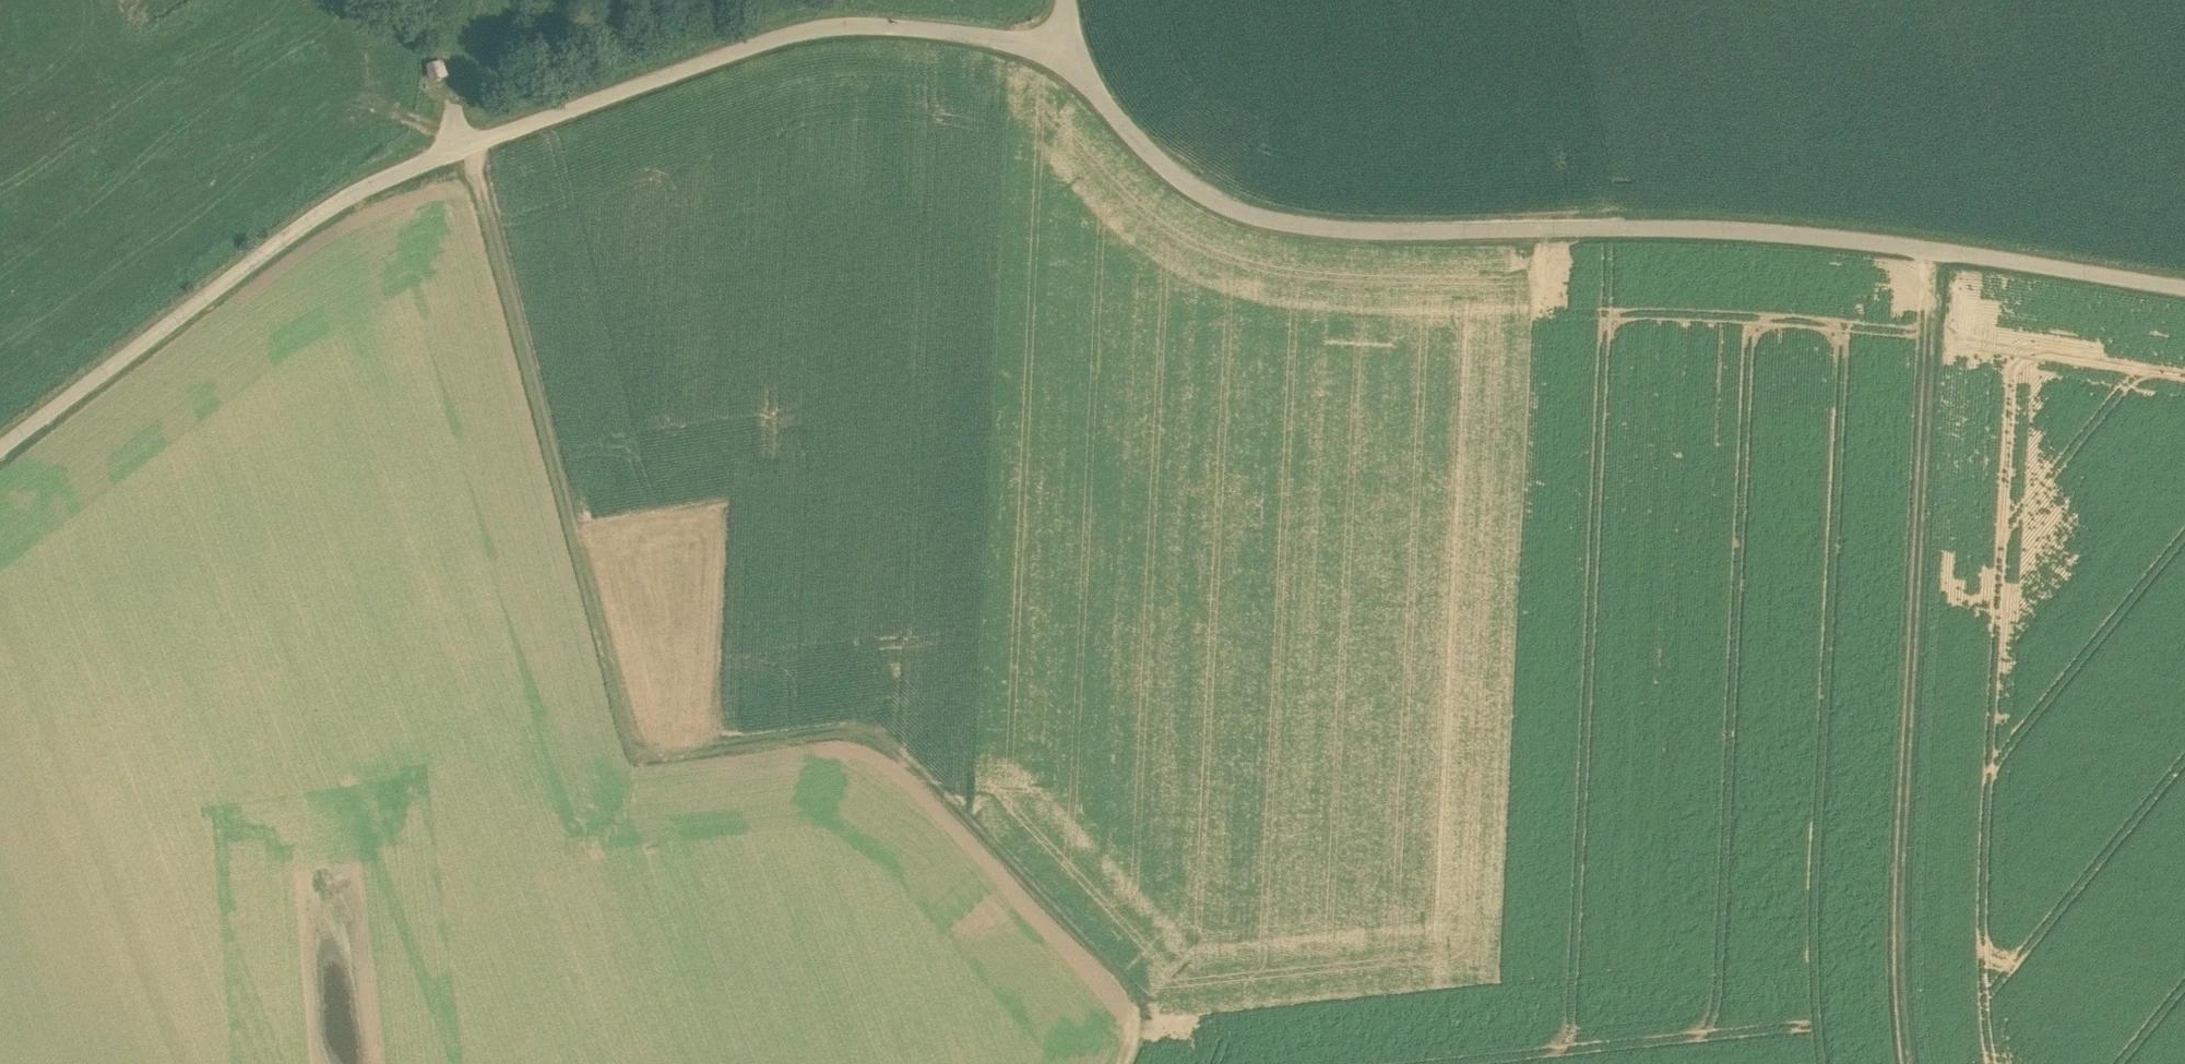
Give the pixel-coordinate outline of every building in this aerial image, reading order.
[(435,66),(426,67),(430,86),(439,84),(435,66)]
